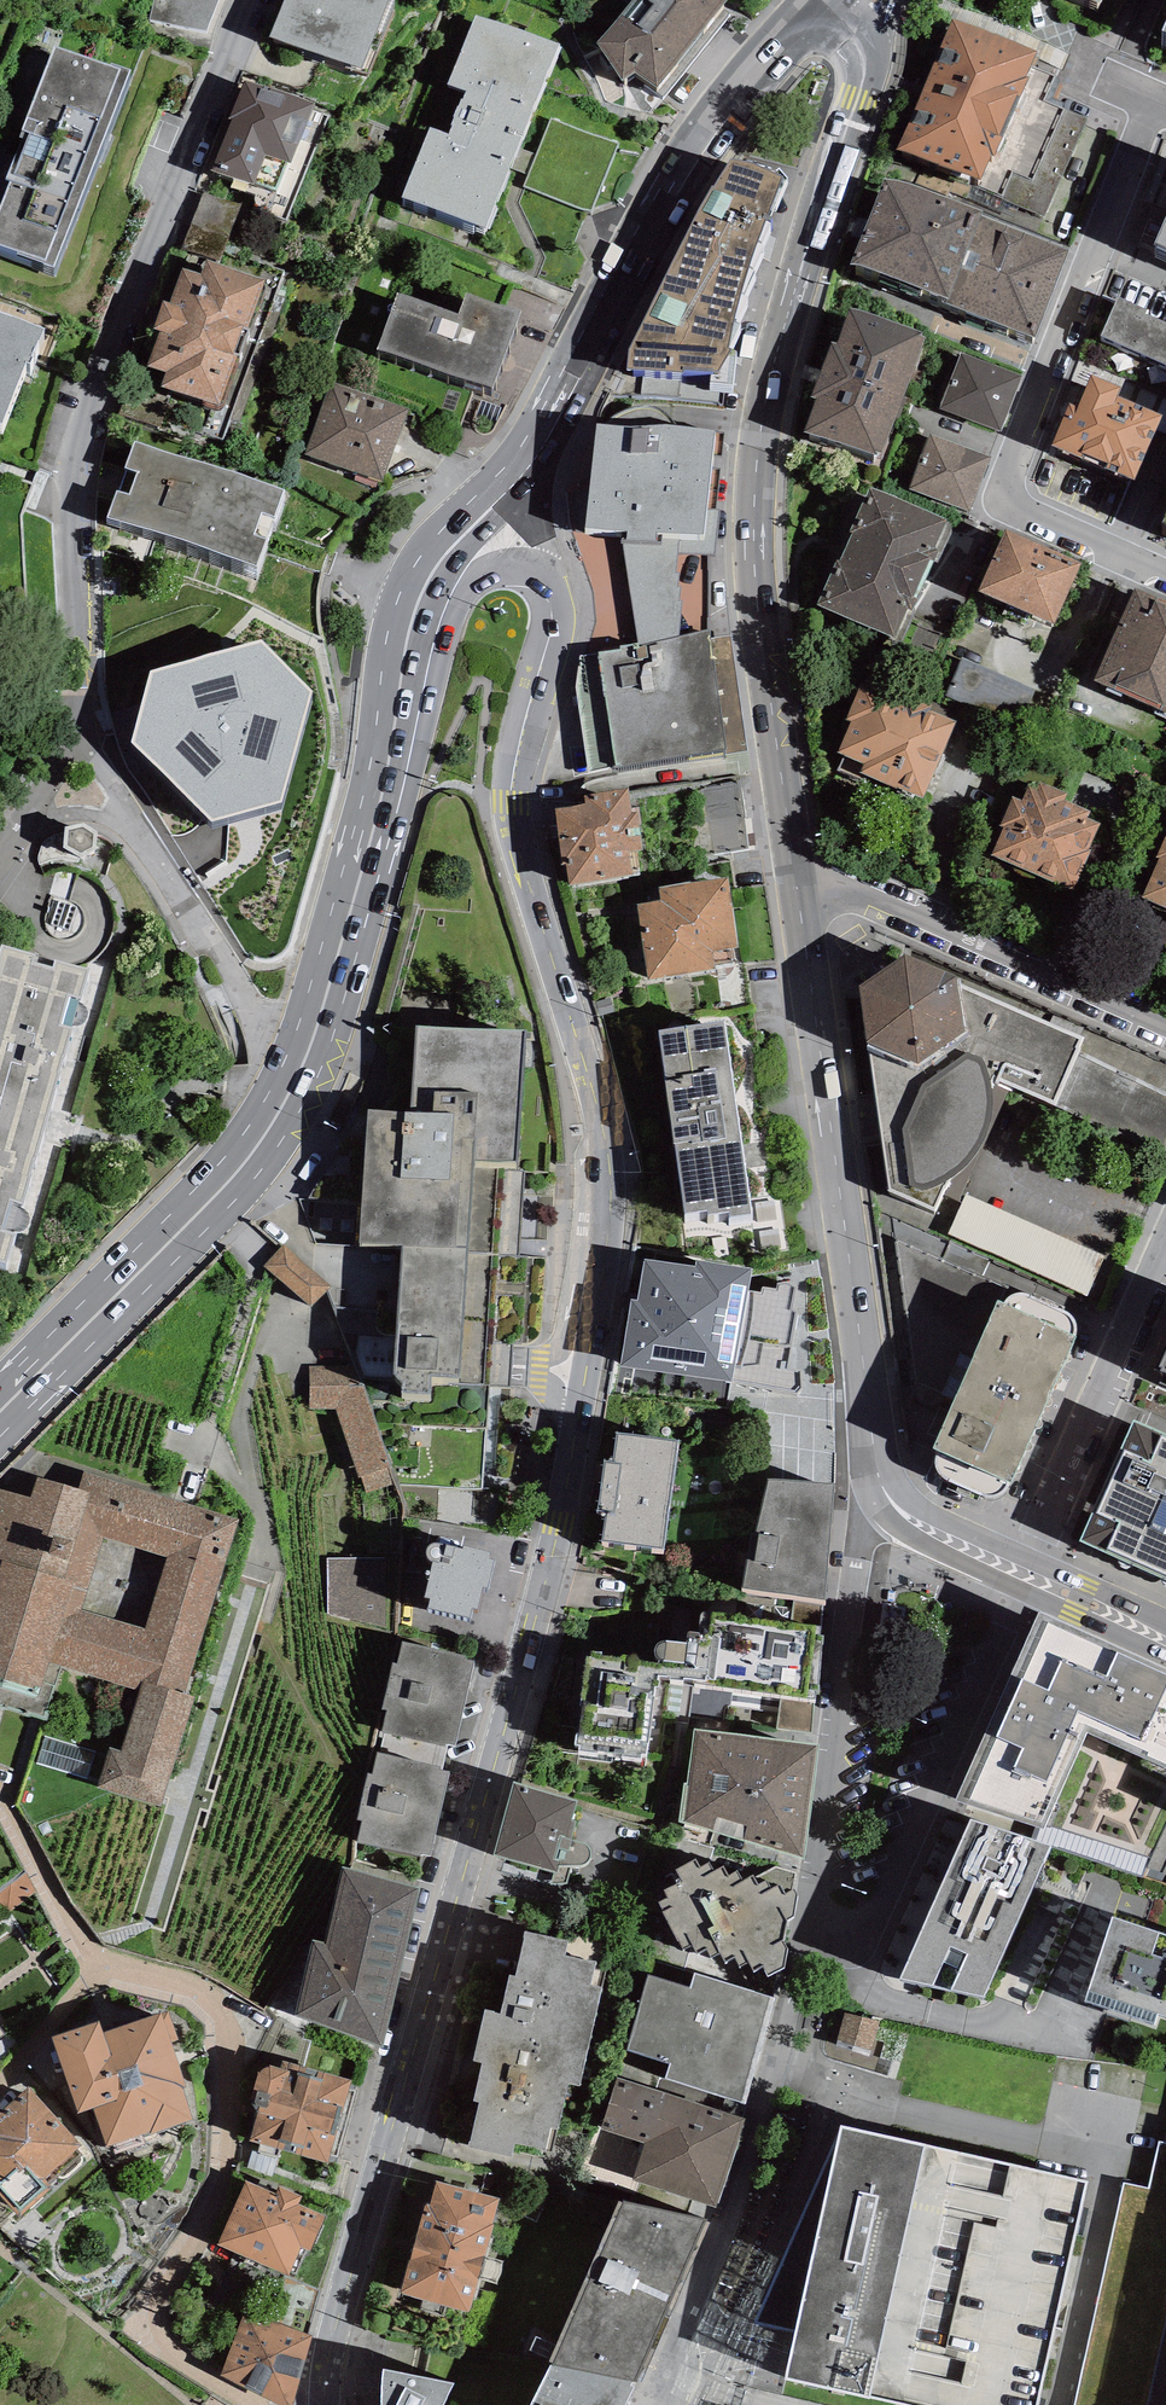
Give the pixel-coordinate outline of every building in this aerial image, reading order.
[(153,19),(210,33),(219,0),(158,0),(153,19)] [(271,32),(370,66),(393,0),(282,0),(271,32)] [(659,96),(730,8),(720,0),(640,0),(601,49),(624,88),(638,79),(659,96)] [(1019,3),(1015,11),(1039,22),(1042,17),(1083,37),(1082,40),(1096,46),(1109,19),(1114,21),(1124,0),(1013,0),(1019,3)] [(557,40),(474,9),(448,78),(465,85),(448,129),(429,122),(403,190),(488,222),(557,40)] [(994,35),(952,17),(897,146),(980,180),(1035,50),(995,33),(994,35)] [(55,39),(21,132),(6,173),(10,174),(0,202),(0,241),(54,261),(126,66),(55,39)] [(314,99),(243,73),(229,112),(230,112),(211,163),(278,187),(290,156),(293,157),(314,99)] [(1088,117),(1065,108),(1035,180),(1012,171),(1001,196),(1046,215),(1088,117)] [(551,117),(524,185),(591,211),(618,143),(551,117)] [(1155,234),(1165,239),(1165,145),(1142,199),(1165,209),(1155,234)] [(750,155),(731,156),(709,182),(680,243),(745,269),(751,253),(782,169),(750,155)] [(980,218),(883,181),(849,270),(946,307),(978,225),(980,218)] [(1065,259),(978,225),(946,307),(945,311),(1032,345),(1065,259)] [(729,340),(745,269),(680,243),(627,347),(626,363),(712,365),(708,376),(733,377),(737,339),(729,340)] [(264,272),(206,253),(201,269),(184,263),(173,297),(164,294),(155,322),(160,324),(148,360),(165,366),(161,380),(220,400),(236,351),(240,352),(250,324),(247,323),(264,272)] [(458,307),(398,288),(378,344),(492,379),(522,301),(511,297),(499,297),(468,286),(458,307)] [(1100,340),(1165,369),(1165,328),(1146,319),(1147,316),(1117,302),(1100,340)] [(0,306),(0,417),(2,418),(25,355),(31,358),(44,321),(0,306)] [(925,343),(849,315),(835,352),(830,350),(810,405),(815,407),(804,438),(881,466),(925,343)] [(1020,375),(960,352),(939,408),(999,431),(1020,375)] [(1121,386),(1092,374),(1079,406),(1070,402),(1053,444),(1134,478),(1161,414),(1117,396),(1121,386)] [(407,403),(330,377),(305,450),(382,476),(407,403)] [(629,525),(627,533),(657,533),(657,525),(680,524),(704,523),(715,419),(630,410),(611,409),(598,416),(586,522),(629,525)] [(990,456),(930,434),(909,489),(969,511),(990,456)] [(184,453),(135,435),(124,461),(128,461),(120,486),(117,485),(107,512),(152,524),(178,528),(256,555),(266,528),(256,526),(263,503),(276,507),(285,482),(212,455),(184,453)] [(870,481),(822,602),(895,631),(908,600),(915,603),(939,542),(933,540),(945,511),(870,481)] [(676,566),(680,524),(657,525),(657,533),(627,533),(622,534),(636,641),(638,646),(680,632),(683,596),(680,595),(682,584),(677,581),(680,569),(676,566)] [(1080,557),(1007,525),(981,584),(1053,616),(1080,557)] [(223,552),(222,567),(256,571),(258,555),(223,552)] [(1135,583),(1094,677),(1165,708),(1165,597),(1135,583)] [(597,652),(580,654),(576,685),(590,770),(615,762),(727,741),(708,623),(680,632),(638,646),(636,641),(621,642),(621,647),(597,648),(597,652)] [(261,640),(150,671),(130,743),(214,822),(283,803),(312,691),(261,640)] [(1033,687),(997,672),(980,712),(1016,727),(1033,687)] [(902,694),(859,677),(845,714),(850,716),(838,747),(844,750),(838,767),(865,777),(868,769),(925,791),(954,717),(930,707),(933,698),(905,687),(902,694)] [(1068,789),(1038,776),(1035,784),(1027,780),(1021,795),(1012,791),(998,821),(1003,823),(992,849),(1073,885),(1091,845),(1088,844),(1100,818),(1085,812),(1088,805),(1065,795),(1068,789)] [(628,780),(585,787),(586,794),(581,794),(571,801),(553,804),(562,860),(566,859),(569,880),(633,865),(630,846),(642,842),(637,803),(631,804),(628,780)] [(51,870),(58,868),(67,868),(74,868),(83,869),(94,871),(107,875),(116,844),(110,840),(103,836),(97,835),(98,831),(81,822),(66,826),(64,832),(58,834),(50,837),(44,840),(41,845),(38,857),(39,864),(44,874),(51,870)] [(1155,853),(1159,855),(1142,892),(1165,903),(1165,829),(1155,853)] [(727,871),(660,881),(662,895),(637,899),(648,974),(716,963),(713,945),(738,941),(727,871)] [(904,945),(858,979),(867,1027),(888,1184),(936,1206),(943,1190),(960,1198),(983,1131),(988,1115),(991,1101),(990,1082),(988,1067),(1160,1150),(1165,1138),(1165,1089),(1078,1045),(1082,1033),(957,976),(957,968),(904,945)] [(3,947),(0,959),(0,1265),(7,1267),(90,971),(3,947)] [(725,1012),(658,1022),(684,1204),(708,1200),(708,1205),(729,1202),(730,1208),(753,1204),(725,1012)] [(524,1032),(416,1027),(413,1110),(433,1111),(434,1091),(476,1094),(472,1161),(496,1163),(518,1162),(524,1032)] [(413,1110),(366,1108),(358,1244),(401,1246),(394,1373),(402,1383),(402,1392),(430,1393),(432,1373),(484,1376),(496,1163),(472,1161),(476,1094),(434,1091),(433,1111),(413,1110)] [(1103,1256),(966,1193),(948,1232),(1085,1295),(1103,1256)] [(1006,1285),(898,1239),(917,1379),(952,1397),(934,1438),(940,1441),(936,1448),(934,1453),(934,1461),(938,1469),(942,1474),(983,1491),(990,1491),(998,1490),(1001,1488),(1006,1483),(1009,1478),(1010,1474),(1076,1327),(1003,1293),(1006,1285)] [(667,1252),(642,1246),(613,1363),(796,1390),(800,1381),(800,1367),(788,1364),(798,1306),(793,1305),(795,1283),(786,1278),(777,1279),(777,1286),(761,1282),(761,1277),(752,1277),(756,1256),(669,1243),(667,1252)] [(329,1287),(282,1246),(264,1267),(311,1308),(328,1289),(329,1287)] [(353,1364),(309,1365),(309,1409),(335,1409),(359,1477),(361,1477),(367,1493),(395,1484),(353,1364)] [(1134,1421),(1080,1542),(1165,1580),(1165,1435),(1134,1421)] [(676,1432),(619,1425),(615,1457),(604,1456),(599,1501),(606,1502),(603,1531),(664,1537),(676,1432)] [(775,1468),(767,1471),(756,1525),(751,1525),(743,1581),(824,1588),(834,1473),(775,1468)] [(186,1694),(239,1519),(84,1472),(79,1489),(102,1495),(50,1661),(62,1665),(139,1690),(121,1751),(110,1747),(98,1786),(161,1805),(194,1697),(186,1694)] [(62,1665),(50,1661),(102,1495),(79,1489),(38,1478),(31,1498),(1,1489),(0,1492),(0,1703),(44,1717),(62,1665)] [(430,1561),(433,1562),(425,1597),(430,1598),(428,1608),(472,1618),(474,1608),(479,1609),(484,1588),(488,1589),(495,1559),(490,1558),(491,1553),(463,1546),(462,1548),(446,1544),(444,1543),(439,1543),(435,1543),(431,1544),(428,1546),(426,1548),(425,1551),(426,1555),(427,1558),(428,1559),(430,1561)] [(386,1557),(328,1557),(328,1613),(385,1629),(386,1557)] [(826,1617),(701,1603),(699,1623),(688,1622),(686,1632),(668,1630),(662,1630),(656,1633),(654,1639),(657,1645),(658,1648),(659,1654),(586,1645),(575,1737),(647,1747),(657,1665),(695,1668),(695,1675),(816,1689),(826,1617)] [(1165,1768),(1165,1670),(1038,1612),(956,1800),(1042,1828),(1045,1823),(1087,1734),(1165,1768)] [(449,1744),(455,1745),(475,1661),(465,1659),(466,1656),(403,1641),(398,1664),(393,1663),(381,1710),(387,1711),(382,1732),(385,1732),(446,1747),(447,1743),(449,1744)] [(815,1728),(817,1715),(780,1710),(778,1723),(815,1728)] [(817,1739),(695,1722),(682,1817),(804,1849),(817,1739)] [(446,1747),(385,1732),(380,1752),(441,1766),(440,1769),(443,1770),(449,1744),(447,1743),(446,1747)] [(421,1854),(430,1856),(449,1771),(443,1770),(440,1769),(441,1766),(380,1752),(378,1752),(372,1774),(367,1773),(356,1820),(362,1821),(357,1842),(421,1857),(421,1854)] [(557,1872),(558,1866),(567,1866),(574,1866),(580,1865),(586,1864),(589,1862),(591,1857),(591,1850),(589,1847),(585,1843),(571,1840),(576,1821),(571,1820),(577,1800),(514,1782),(494,1855),(557,1872)] [(1038,1842),(970,1819),(901,1980),(984,1997),(1049,1854),(1052,1846),(1038,1842)] [(1149,1857),(1045,1823),(1042,1828),(1038,1842),(1052,1846),(1141,1876),(1149,1857)] [(696,1849),(677,1859),(682,1871),(663,1881),(667,1889),(659,1893),(684,1938),(692,1932),(698,1944),(706,1938),(711,1947),(720,1943),(725,1951),(736,1946),(740,1954),(749,1951),(754,1961),(763,1956),(767,1965),(785,1957),(789,1938),(785,1934),(789,1910),(794,1909),(799,1883),(797,1876),(786,1881),(782,1873),(772,1877),(769,1868),(757,1872),(753,1865),(744,1870),(737,1861),(730,1865),(725,1856),(714,1860),(709,1853),(700,1857),(696,1849)] [(419,1889),(341,1868),(325,1943),(312,1940),(295,2015),(383,2048),(419,1889)] [(1112,1918),(1084,2002),(1155,2025),(1158,2014),(1165,2017),(1165,1936),(1112,1918)] [(484,2010),(479,2035),(586,2060),(602,1986),(592,1984),(596,1963),(566,1956),(569,1942),(526,1932),(516,1977),(509,1975),(500,2014),(484,2010)] [(775,1993),(694,1969),(690,1983),(648,1971),(626,2044),(671,2057),(666,2074),(744,2097),(775,1993)] [(874,2046),(881,2020),(845,2010),(836,2036),(874,2046)] [(98,2022),(53,2037),(78,2112),(93,2107),(106,2147),(191,2119),(181,2089),(186,2088),(170,2043),(179,2039),(169,2011),(161,2014),(103,2034),(98,2022)] [(586,2060),(479,2035),(473,2061),(482,2063),(473,2102),(480,2104),(470,2146),(512,2156),(516,2142),(546,2149),(551,2128),(557,2130),(568,2083),(579,2086),(586,2060)] [(281,2069),(270,2066),(257,2072),(251,2097),(259,2108),(250,2141),(259,2144),(257,2153),(278,2159),(280,2149),(290,2152),(313,2069),(283,2061),(281,2069)] [(351,2080),(313,2069),(290,2152),(326,2162),(328,2155),(336,2157),(355,2093),(348,2091),(351,2080)] [(744,2115),(617,2075),(600,2125),(642,2139),(630,2176),(715,2203),(744,2115)] [(0,2195),(19,2217),(51,2189),(48,2185),(82,2155),(76,2149),(81,2145),(29,2087),(0,2112),(0,2195)] [(843,2126),(754,2319),(801,2329),(790,2378),(913,2404),(1041,2404),(1091,2180),(843,2126)] [(1160,2143),(1149,2189),(1126,2183),(1075,2404),(1165,2404),(1165,2145),(1160,2143)] [(277,2193),(245,2180),(218,2246),(289,2275),(300,2248),(310,2252),(325,2215),(299,2204),(303,2197),(279,2187),(277,2193)] [(499,2199),(436,2182),(430,2205),(425,2204),(401,2293),(469,2312),(494,2223),(492,2223),(499,2199)] [(705,2220),(623,2202),(619,2200),(547,2363),(550,2364),(633,2382),(637,2381),(710,2222),(705,2220)] [(245,2314),(221,2375),(282,2404),(293,2404),(312,2337),(245,2314)] [(635,2388),(631,2385),(633,2382),(550,2364),(530,2404),(626,2404),(635,2388)] [(384,2369),(381,2390),(382,2404),(442,2404),(453,2383),(384,2369)]
